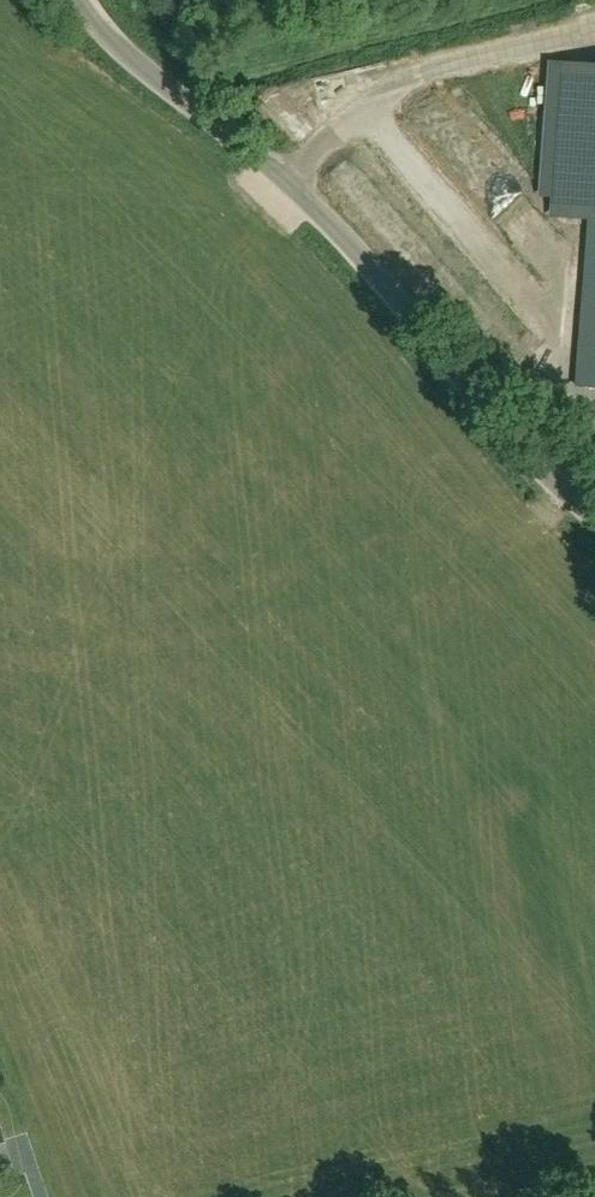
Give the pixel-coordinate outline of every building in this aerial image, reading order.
[(590,214),(576,386),(594,387),(594,62),(570,60),(558,212),(590,214)]
